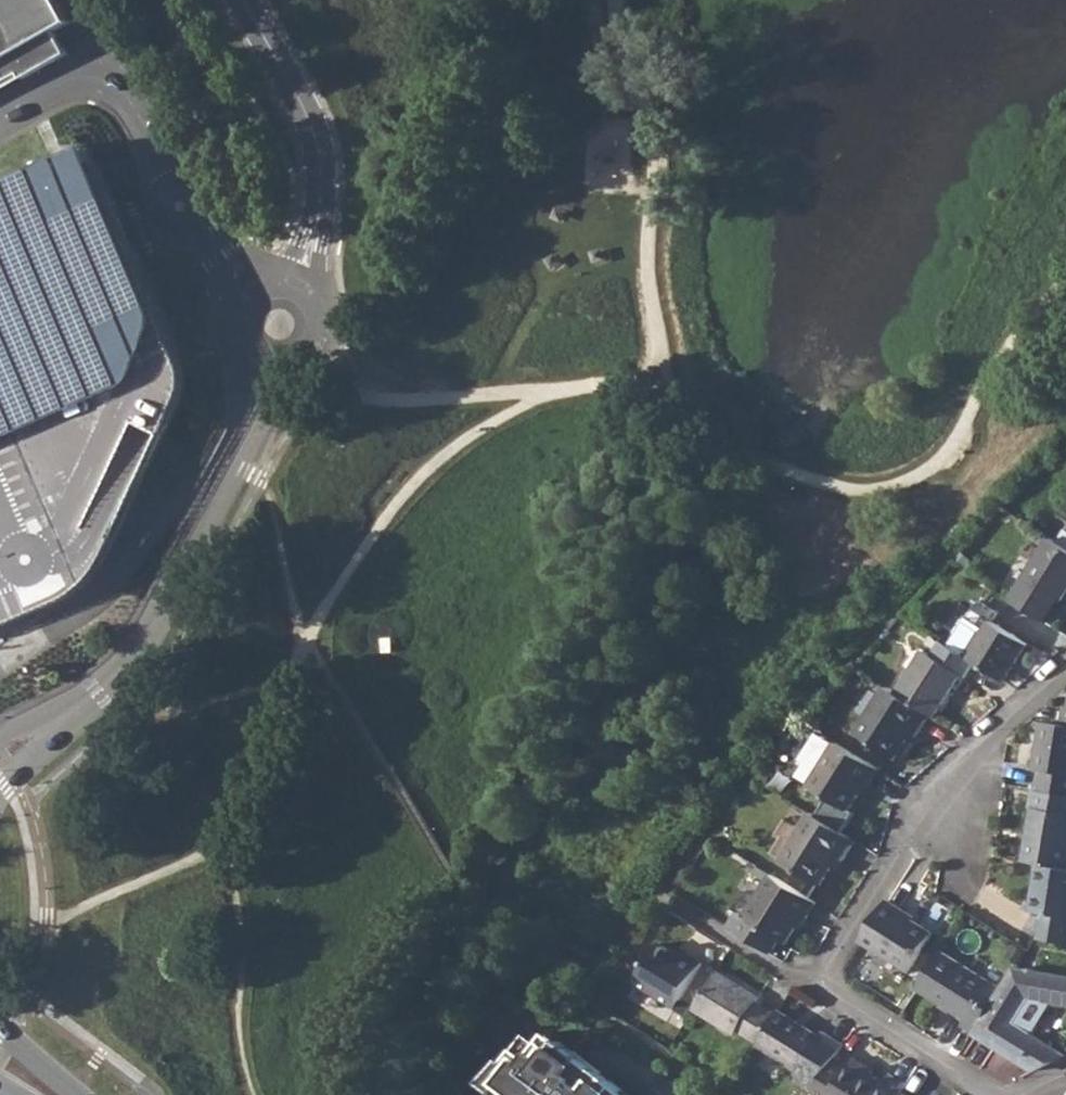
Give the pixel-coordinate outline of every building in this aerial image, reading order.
[(20,77),(23,82),(69,57),(56,34),(71,25),(58,1),(58,0),(0,0),(0,88),(20,77)] [(1013,600),(1045,619),(1059,597),(1063,599),(1065,594),(1065,547),(1052,539),(1013,600)] [(949,647),(970,660),(1003,681),(1024,645),(989,622),(982,634),(964,623),(949,647)] [(922,650),(894,692),(929,714),(932,716),(957,672),(962,674),(970,660),(949,647),(936,639),(928,654),(922,650)] [(894,692),(885,687),(856,734),(893,757),(911,730),(916,733),(929,714),(894,692)] [(1037,790),(1065,796),(1065,727),(1060,726),(1043,723),(1035,770),(1041,771),(1037,790)] [(878,769),(837,743),(808,788),(846,812),(866,781),(869,783),(878,769)] [(1021,862),(1038,865),(1065,870),(1065,796),(1037,790),(1031,789),(1028,808),(1031,808),(1021,862)] [(854,841),(810,813),(779,861),(817,885),(836,856),(841,860),(854,841)] [(1038,865),(1030,913),(1043,915),(1038,939),(1065,945),(1065,870),(1038,865)] [(815,903),(772,874),(745,916),(739,912),(730,927),(770,953),(779,939),(785,943),(802,916),(806,919),(815,903)] [(889,900),(864,939),(911,969),(935,932),(902,911),(903,908),(889,900)] [(685,956),(664,942),(629,995),(646,1005),(655,991),(676,1004),(673,1009),(687,1019),(694,1008),(718,971),(687,952),(685,956)] [(941,949),(917,988),(965,1018),(962,1024),(976,1033),(1004,989),(941,949)] [(976,1033),(1033,1070),(1050,1062),(1058,1049),(1015,1021),(1031,997),(1065,1004),(1065,978),(1018,967),(1004,989),(976,1033)] [(718,971),(694,1008),(735,1034),(738,1032),(757,1044),(776,1015),(757,1002),(760,997),(718,971)] [(776,1015),(757,1044),(798,1070),(794,1077),(816,1091),(836,1058),(845,1045),(824,1031),(819,1037),(779,1011),(776,1015)] [(486,1089),(494,1094),(618,1094),(556,1047),(550,1055),(541,1049),(538,1052),(525,1043),(512,1062),(512,1063),(506,1072),(502,1069),(486,1089)] [(814,1093),(818,1094),(899,1094),(904,1087),(887,1076),(882,1084),(869,1075),(850,1064),(848,1067),(836,1058),(816,1091),(814,1093)]
